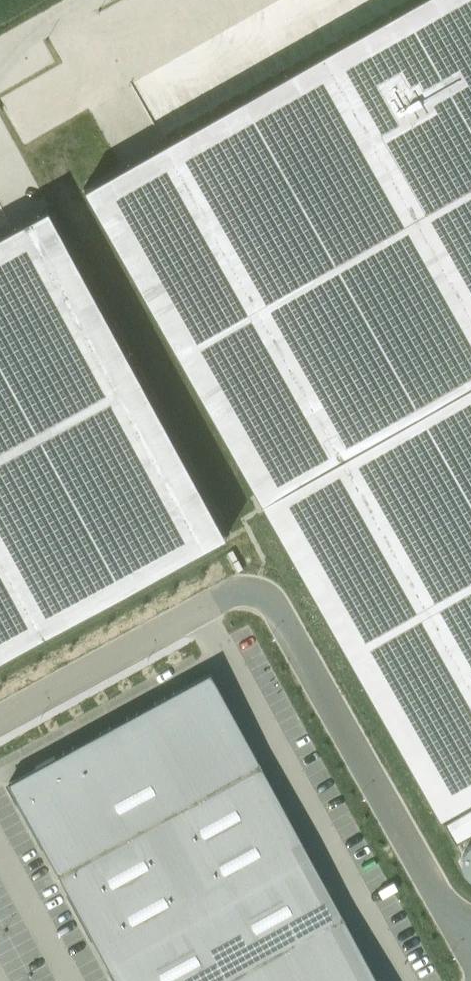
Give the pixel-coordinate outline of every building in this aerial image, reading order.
[(84,186),(258,492),(267,509),(440,814),(470,797),(470,0),(413,0),(121,165),(84,186)] [(228,535),(49,206),(49,207),(0,233),(0,659),(228,535)] [(9,782),(117,980),(379,980),(211,672),(9,782)] [(444,821),(456,842),(470,833),(470,806),(444,821)]
